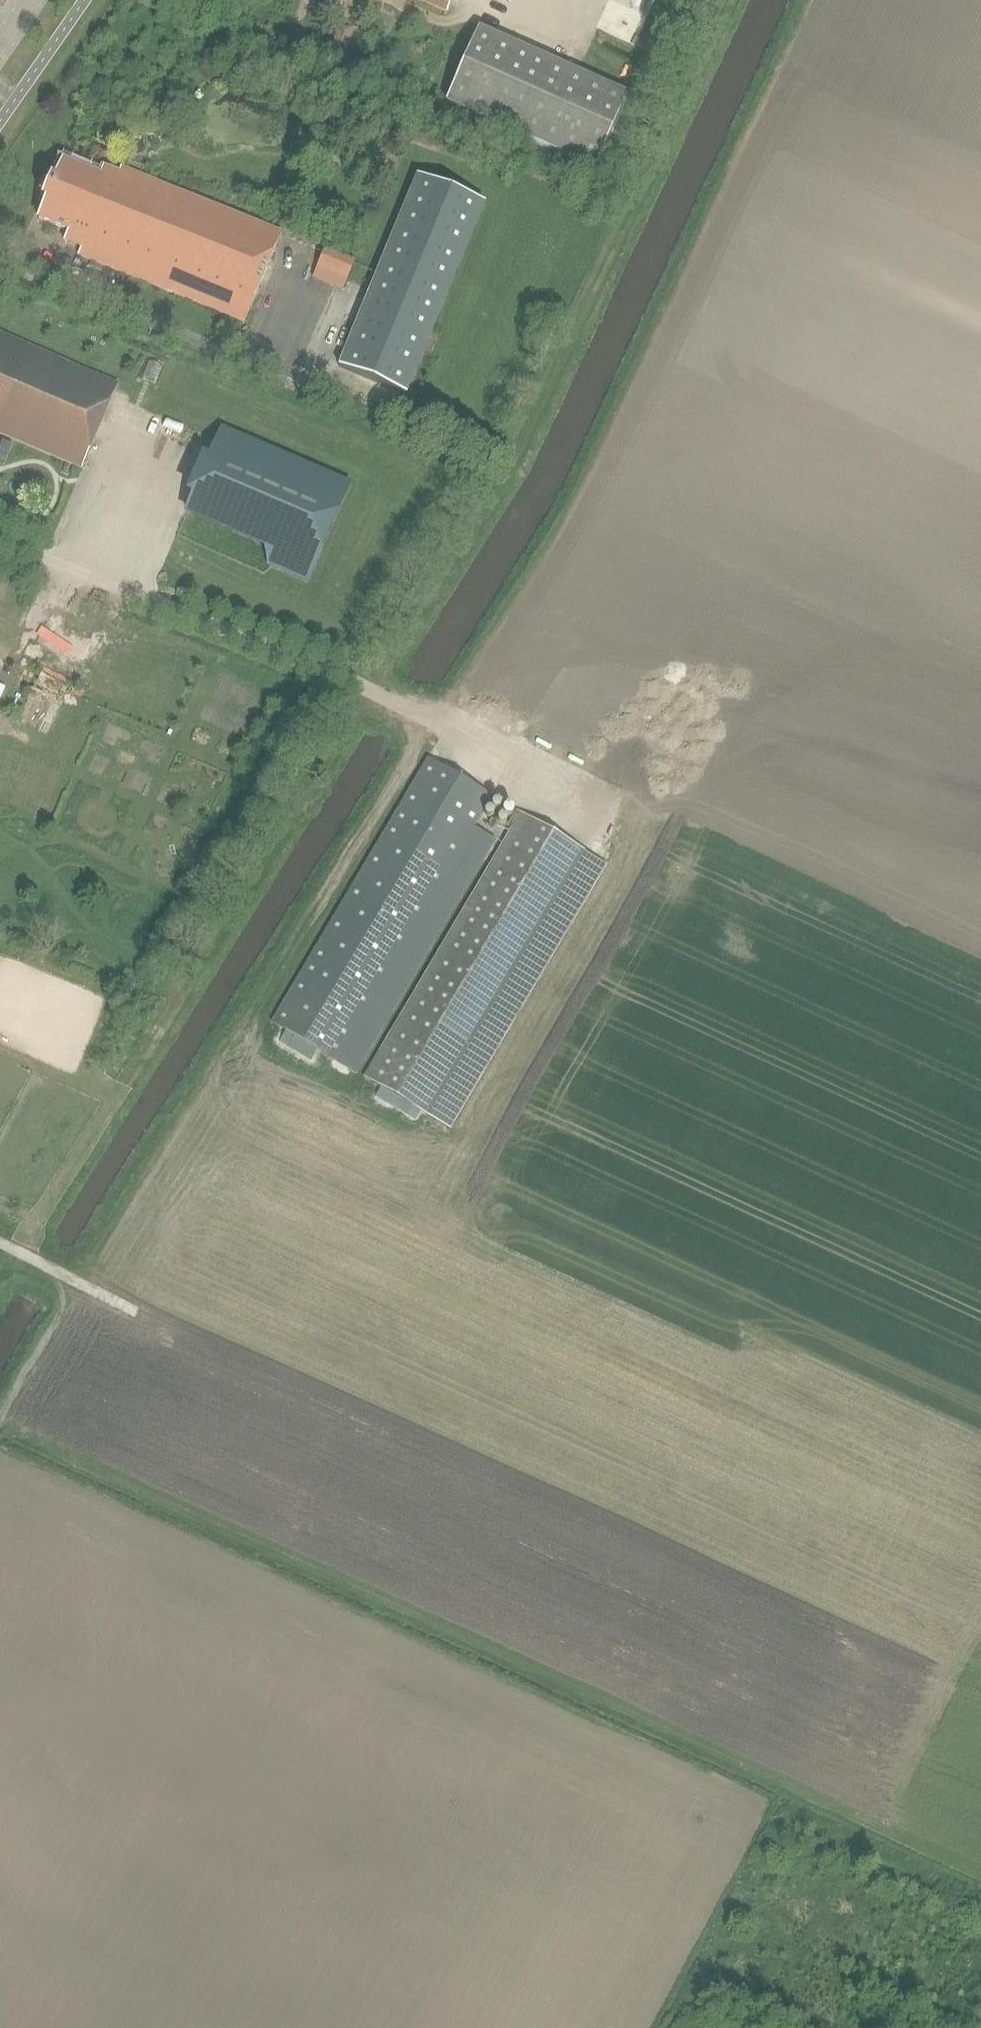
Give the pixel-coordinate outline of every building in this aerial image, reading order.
[(447,11),(451,0),(421,0),(447,11)] [(594,170),(628,95),(478,27),(444,103),(594,170)] [(244,322),(282,233),(123,168),(120,173),(105,167),(101,174),(63,159),(56,178),(52,176),(43,181),(39,190),(42,198),(46,200),(38,220),(67,231),(63,241),(80,248),(77,255),(244,322)] [(407,395),(485,204),(416,176),(337,367),(407,395)] [(347,281),(355,261),(325,249),(317,269),(347,281)] [(119,384),(0,333),(0,433),(82,469),(119,384)] [(222,429),(186,515),(265,548),(269,567),(307,583),(350,483),(222,429)] [(59,703),(68,683),(39,670),(30,691),(59,703)] [(427,759),(270,1023),(286,1032),(280,1041),(310,1059),(316,1050),(357,1074),(485,859),(499,835),(478,822),(493,798),(427,759)] [(522,812),(365,1076),(382,1086),(376,1094),(409,1114),(414,1105),(430,1115),(451,1127),(608,864),(587,852),(522,812)]
